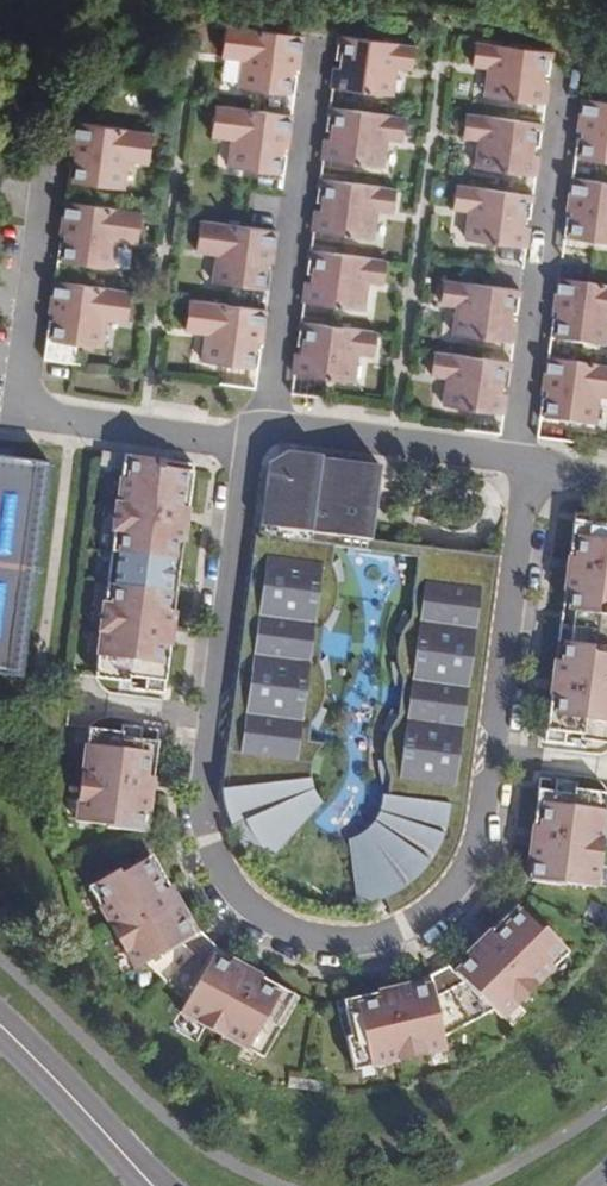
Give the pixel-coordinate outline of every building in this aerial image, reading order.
[(300,69),(303,44),(304,35),(224,25),(220,58),(241,60),(237,88),(295,95),(297,74),(293,74),(294,68),(300,69)] [(410,70),(414,45),(337,35),(334,59),(340,60),(339,68),(332,67),(330,87),(392,96),(396,68),(410,70)] [(550,74),(552,53),(475,43),(472,68),(486,69),(483,96),(547,105),(550,84),(542,83),(543,73),(550,74)] [(580,99),(576,131),(581,131),(580,138),(576,138),(573,158),(606,162),(606,102),(580,99)] [(293,116),(215,105),(210,135),(231,138),(227,167),(283,175),(286,155),(282,155),(283,148),(289,149),(293,116)] [(403,142),(406,116),(327,105),(324,130),(331,131),(330,139),(323,138),(320,160),(384,168),(388,140),(403,142)] [(541,145),(544,123),(465,113),(462,140),(476,142),(473,169),(538,176),(541,155),(533,154),(534,144),(541,145)] [(66,181),(125,190),(129,163),(148,166),(154,132),(75,120),(69,154),(74,155),(74,161),(70,161),(66,181)] [(394,215),(397,189),(318,177),(314,202),(321,203),(319,212),(313,211),(310,230),(312,231),(375,240),(379,213),(394,215)] [(571,177),(567,209),(572,209),(571,218),(567,217),(564,238),(606,243),(606,181),(571,177)] [(531,219),(535,195),(455,184),(452,210),(468,212),(465,239),(528,247),(531,227),(524,226),(525,218),(531,219)] [(117,241),(136,243),(141,212),(65,202),(61,232),(65,233),(64,241),(59,240),(57,260),(113,267),(117,241)] [(274,263),(278,230),(199,220),(195,252),(215,254),(211,283),(269,290),(271,270),(267,270),(268,263),(274,263)] [(369,284),(384,286),(388,259),(310,249),(309,248),(305,273),(312,274),(311,283),(304,282),(301,303),(365,311),(369,284)] [(127,325),(132,289),(52,278),(48,314),(52,314),(52,320),(48,319),(45,340),(104,348),(108,322),(127,325)] [(522,289),(442,279),(438,306),(454,308),(451,334),(516,343),(519,322),(511,321),(512,313),(519,314),(522,289)] [(557,279),(552,311),(558,312),(557,319),(552,319),(550,339),(606,348),(606,347),(606,286),(557,279)] [(263,343),(268,310),(265,309),(189,300),(185,332),(202,334),(199,362),(254,369),(258,369),(261,349),(257,349),(258,342),(263,343)] [(356,383),(360,356),(374,358),(378,331),(300,320),(298,319),(294,344),(300,345),(299,354),(295,353),(291,374),(292,374),(356,383)] [(511,362),(433,352),(430,377),(445,379),(441,406),(503,414),(506,414),(509,393),(503,392),(504,385),(509,386),(513,362),(511,362)] [(547,357),(542,391),(547,392),(546,399),(542,398),(539,419),(598,427),(601,400),(606,401),(606,365),(547,357)] [(22,678),(50,463),(14,458),(15,449),(0,447),(0,675),(22,678)] [(499,556),(371,540),(381,465),(322,457),(322,456),(287,451),(284,475),(267,472),(259,525),(256,525),(222,789),(223,800),(224,807),(227,814),(233,830),(240,842),(251,857),(262,848),(272,857),(322,803),(315,791),(310,779),(311,768),(312,762),(317,750),(322,743),(309,742),(312,724),(319,662),(324,625),(332,564),(334,547),(418,558),(410,618),(401,681),(397,716),(389,779),(380,807),(379,811),(374,821),(369,826),(363,831),(357,835),(348,839),(356,905),(361,905),(368,904),(376,902),(383,899),(391,916),(398,910),(406,906),(419,896),(427,889),(436,880),(443,871),(449,861),(454,852),(458,843),(461,833),(465,818),(468,800),(499,556)] [(284,475),(287,451),(268,462),(267,472),(284,475)] [(192,478),(193,465),(127,454),(120,503),(118,503),(114,529),(116,530),(109,582),(106,582),(103,604),(105,604),(95,677),(129,681),(129,677),(146,679),(145,691),(164,693),(166,676),(163,675),(165,660),(168,661),(174,611),(171,610),(174,591),(177,592),(181,562),(178,562),(180,542),(183,542),(190,493),(186,493),(188,478),(192,478)] [(564,744),(567,732),(584,734),(584,739),(606,742),(606,517),(575,513),(574,526),(577,526),(575,541),(572,541),(565,591),(568,592),(566,610),(563,610),(558,640),(562,641),(559,660),(556,659),(549,709),(553,709),(551,725),(547,724),(545,742),(564,744)] [(339,557),(332,564),(324,625),(329,633),(340,612),(334,609),(336,603),(338,595),(337,582),(344,582),(339,557)] [(327,656),(319,662),(312,724),(317,731),(327,709),(321,707),(325,696),(325,688),(325,680),(331,680),(327,656)] [(381,784),(389,779),(397,716),(392,709),(386,718),(381,730),(386,733),(383,741),(382,750),(383,760),(377,760),(381,784)] [(108,826),(140,830),(144,809),(148,809),(155,761),(151,760),(153,746),(158,746),(159,741),(141,739),(142,727),(122,725),(121,731),(88,727),(82,777),(80,776),(77,797),(79,798),(77,819),(109,823),(108,826)] [(606,806),(606,792),(577,788),(577,782),(557,780),(555,791),(538,789),(537,795),(542,795),(540,810),(536,809),(531,858),(535,859),(532,879),(565,884),(565,879),(597,883),(599,863),(602,863),(606,836),(603,836),(606,806)] [(277,1025),(294,994),(289,991),(287,995),(272,986),(275,982),(253,970),(232,957),(229,961),(214,952),(217,947),(209,939),(200,931),(195,934),(185,918),(190,916),(177,896),(164,876),(160,878),(152,865),(156,863),(153,858),(123,875),(121,871),(93,884),(114,923),(109,926),(123,951),(127,948),(138,968),(146,962),(185,1001),(181,1008),(199,1019),(197,1023),(221,1036),(222,1033),(263,1057),(281,1027),(277,1025)] [(164,876),(156,863),(152,865),(160,878),(164,876)] [(483,937),(464,954),(467,957),(454,969),(450,965),(440,970),(430,975),(432,981),(413,986),(412,981),(388,988),(363,994),(364,999),(350,1002),(348,998),(343,999),(351,1035),(346,1036),(354,1069),(398,1058),(399,1062),(426,1055),(425,1052),(446,1047),(445,1037),(494,1010),(501,1017),(516,1002),(519,1004),(537,987),(532,984),(565,947),(546,926),(542,929),(517,904),(512,908),(516,912),(505,923),(501,919),(483,937)] [(505,923),(516,912),(512,908),(501,919),(505,923)] [(190,916),(185,918),(195,934),(200,931),(193,915),(190,916)] [(234,954),(217,947),(214,952),(229,961),(232,957),(234,954)] [(454,969),(467,957),(464,954),(461,951),(450,965),(454,969)] [(413,986),(432,981),(430,975),(411,978),(412,981),(413,986)] [(287,995),(289,991),(275,982),(272,986),(287,995)] [(301,998),(294,994),(277,1025),(281,1027),(283,1029),(301,998)] [(363,994),(348,998),(350,1002),(364,999),(363,994)] [(351,1035),(343,999),(336,1002),(344,1037),(346,1036),(351,1035)]
